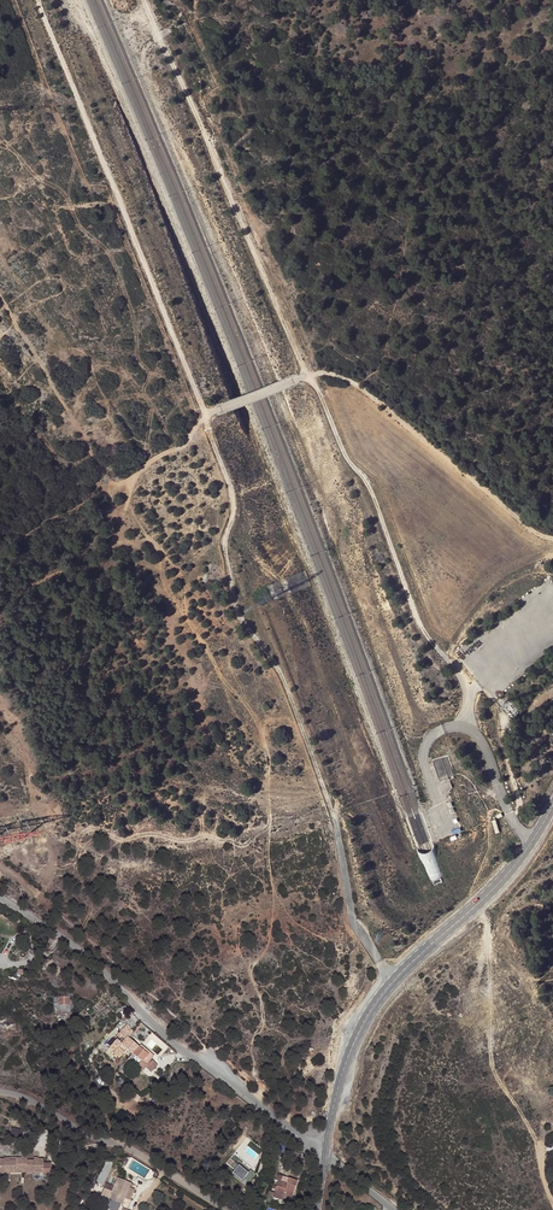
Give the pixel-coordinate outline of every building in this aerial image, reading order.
[(449,757),(434,760),(438,777),(453,774),(449,757)] [(52,1004),(52,1008),(57,1007),(57,1013),(73,1012),(71,995),(66,993),(66,997),(65,997),(56,998),(57,1003),(52,1004)] [(127,1038),(132,1032),(124,1027),(117,1035),(125,1041),(127,1038)] [(127,1038),(125,1041),(121,1046),(114,1055),(113,1057),(118,1061),(126,1051),(142,1063),(148,1055),(139,1048),(127,1038)] [(114,1055),(121,1046),(116,1041),(108,1051),(114,1055)] [(148,1055),(142,1063),(145,1066),(153,1055),(150,1053),(140,1046),(139,1048),(148,1055)] [(120,1086),(125,1081),(120,1076),(115,1081),(120,1086)] [(13,1127),(10,1136),(21,1139),(24,1130),(13,1127)] [(0,1161),(0,1175),(41,1175),(41,1161),(36,1161),(36,1163),(26,1162),(25,1160),(15,1160),(15,1162),(4,1162),(4,1161),(0,1161)] [(99,1183),(107,1185),(113,1163),(105,1160),(99,1183)] [(245,1173),(237,1166),(233,1170),(234,1171),(233,1172),(240,1179),(245,1173)] [(292,1198),(299,1179),(278,1172),(276,1178),(279,1179),(276,1187),(273,1186),(272,1189),(270,1188),(268,1193),(283,1197),(284,1195),(292,1198)] [(130,1182),(116,1177),(108,1199),(122,1204),(124,1197),(128,1186),(130,1182)] [(134,1188),(128,1186),(124,1197),(130,1199),(134,1188)]
